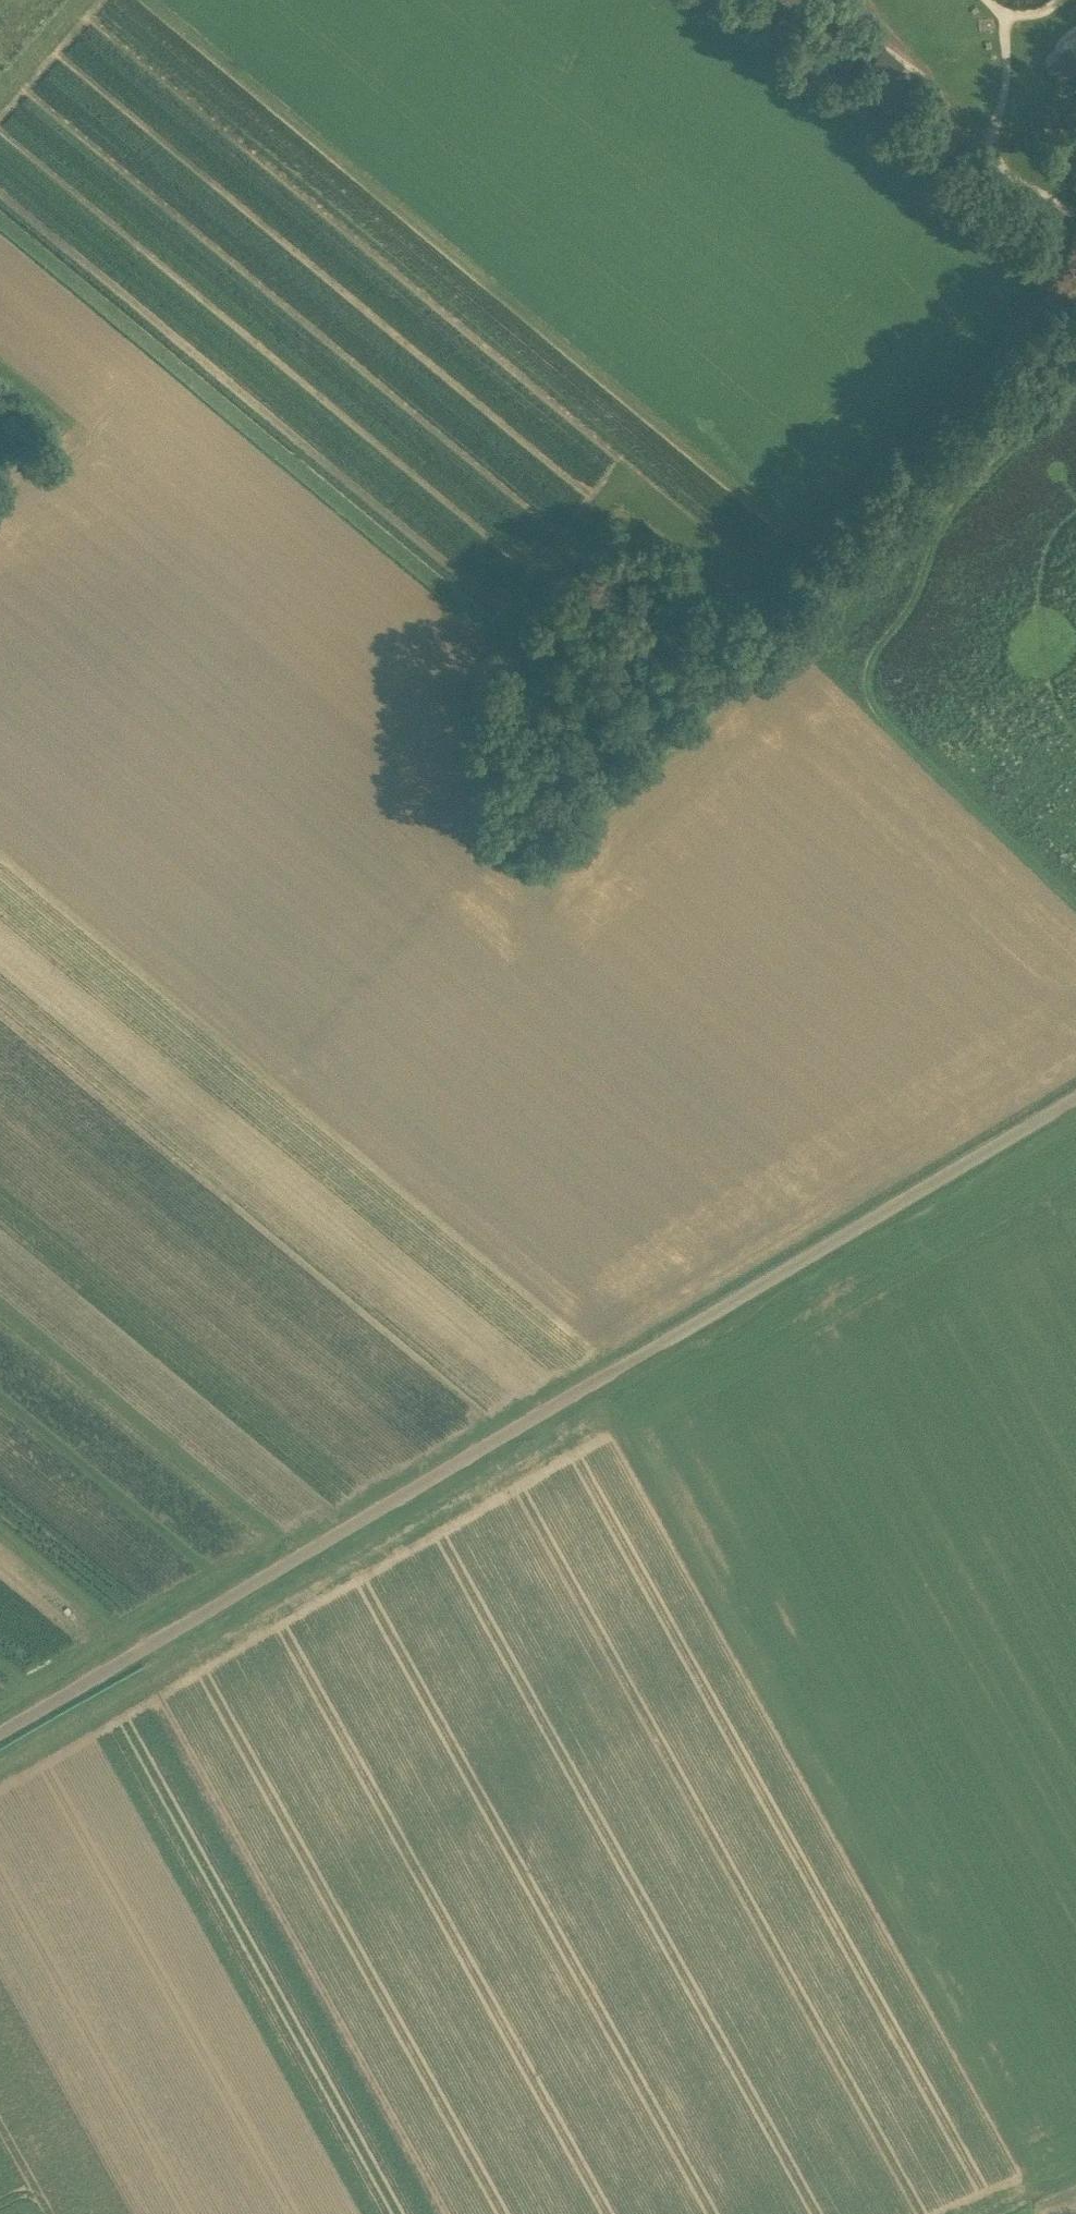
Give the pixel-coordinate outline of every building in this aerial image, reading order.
[(1075,78),(1075,54),(1068,46),(1047,65),(1067,86),(1075,78)]
